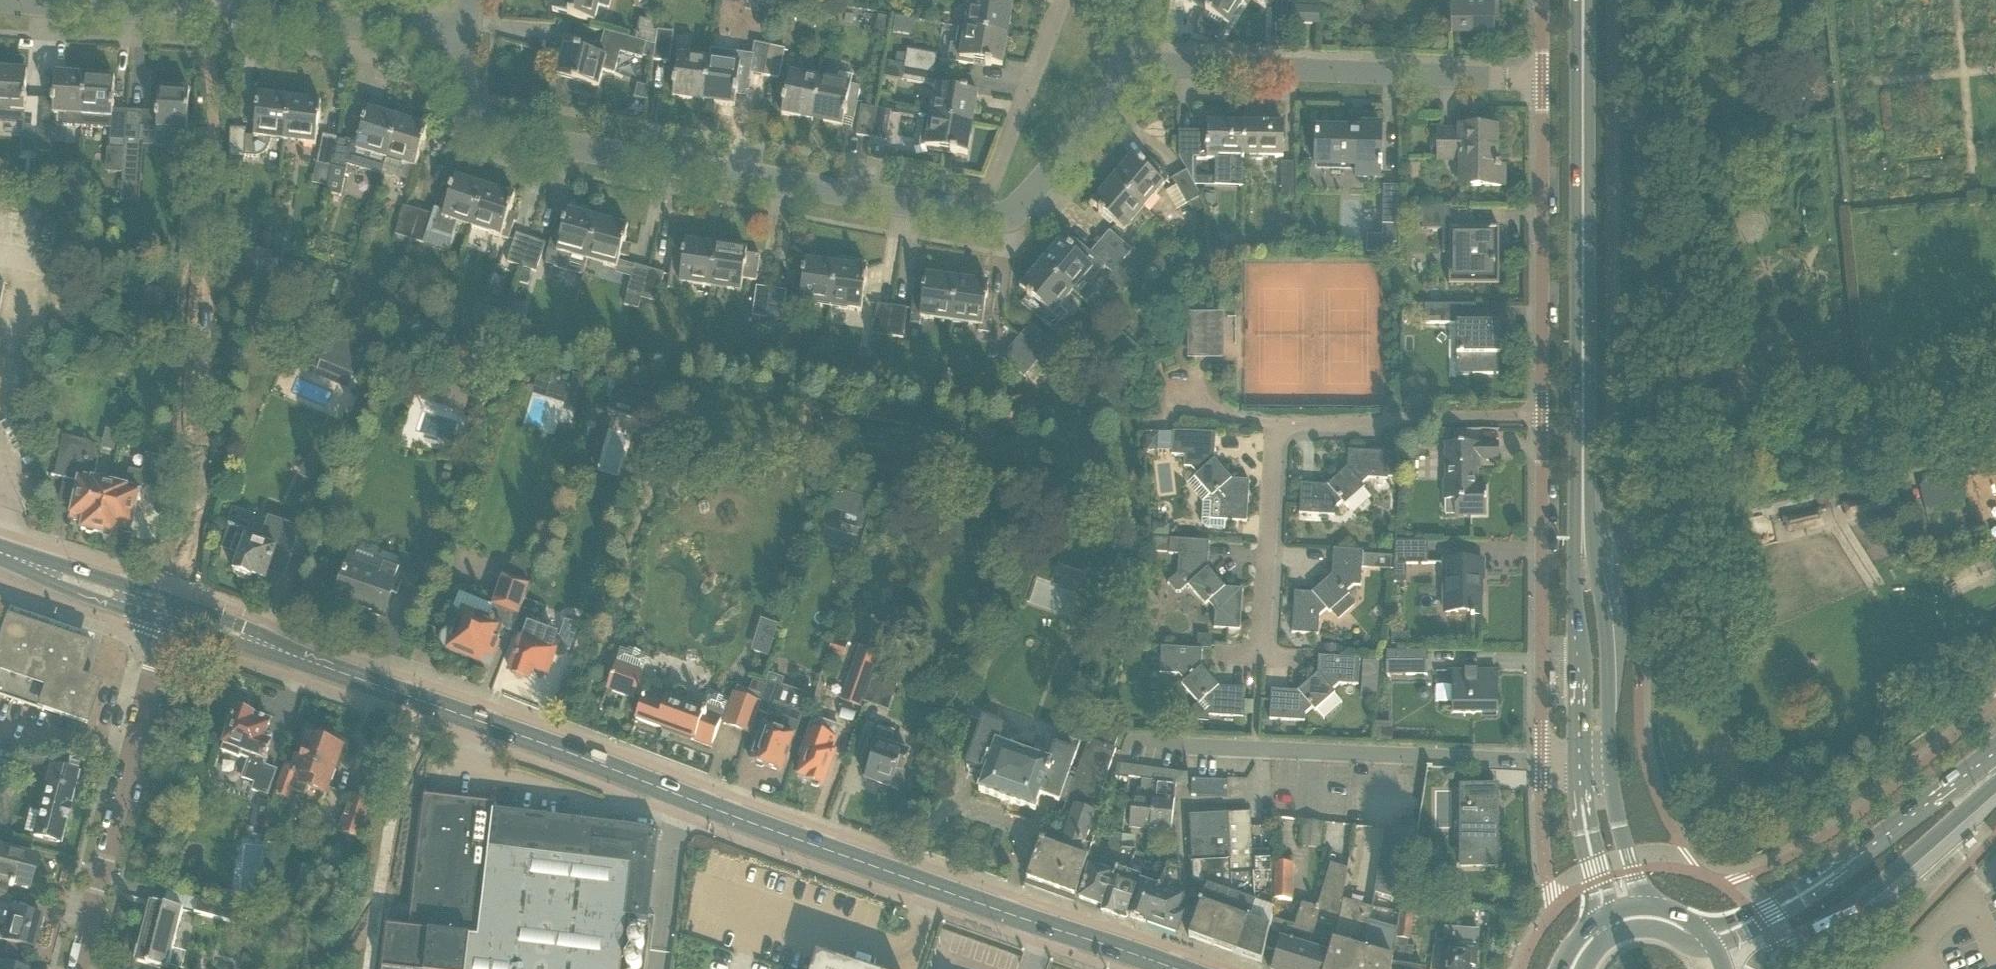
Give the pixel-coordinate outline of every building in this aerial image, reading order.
[(552,11),(594,22),(599,5),(609,8),(611,0),(555,0),(552,11)] [(1005,35),(1007,23),(1010,24),(1013,5),(1002,3),(1002,1),(997,0),(996,2),(985,0),(970,0),(965,28),(1005,35)] [(1192,3),(1206,12),(1194,31),(1193,31),(1193,32),(1194,32),(1213,38),(1214,37),(1213,37),(1214,35),(1220,38),(1221,37),(1220,37),(1227,25),(1228,26),(1244,0),(1193,0),(1192,3)] [(1456,5),(1451,5),(1451,34),(1452,34),(1452,31),(1484,31),(1484,34),(1494,34),(1494,17),(1499,17),(1499,5),(1494,5),(1494,3),(1485,1),(1485,0),(1456,0),(1456,5)] [(1292,23),(1319,24),(1319,8),(1292,7),(1292,23)] [(879,14),(876,29),(885,31),(888,15),(879,14)] [(1005,35),(965,28),(959,27),(956,44),(951,43),(948,61),(973,65),(974,61),(985,63),(985,65),(991,66),(992,64),(1002,66),(1006,47),(1003,46),(1005,35)] [(655,46),(653,60),(669,62),(673,32),(657,30),(657,31),(655,46)] [(592,53),(581,50),(582,49),(576,47),(575,48),(565,46),(557,76),(598,87),(603,70),(615,73),(620,52),(642,58),(646,43),(639,41),(639,40),(605,31),(601,45),(595,44),(592,53)] [(764,75),(770,46),(755,43),(749,72),(764,75)] [(785,49),(770,46),(764,75),(779,78),(785,49)] [(905,60),(905,65),(934,70),(937,55),(907,50),(907,51),(905,60)] [(704,99),(709,59),(678,55),(675,81),(673,81),(673,87),(674,87),(673,98),(692,100),(692,98),(704,99)] [(709,59),(704,99),(715,101),(715,104),(734,106),(736,95),(737,95),(738,89),(737,89),(740,63),(741,59),(727,58),(726,61),(709,59)] [(934,70),(905,65),(902,80),(932,85),(934,70)] [(23,122),(22,127),(38,128),(40,98),(27,98),(27,96),(26,95),(28,71),(11,70),(10,73),(0,72),(0,121),(23,122)] [(790,71),(788,79),(785,98),(783,97),(782,104),(784,104),(781,115),(801,119),(801,116),(813,118),(821,77),(790,71)] [(821,77),(813,118),(824,120),(824,123),(843,127),(845,116),(846,116),(854,117),(860,88),(851,87),(853,75),(839,72),(838,77),(826,75),(822,78),(821,77)] [(38,128),(37,137),(52,138),(53,129),(53,124),(82,126),(82,116),(85,78),(72,77),(73,74),(55,73),(54,97),(53,97),(52,99),(40,98),(38,128)] [(82,116),(82,126),(109,128),(109,139),(125,140),(127,110),(113,109),(113,108),(114,108),(115,101),(113,101),(115,77),(98,76),(98,79),(85,78),(82,116)] [(638,84),(634,97),(647,101),(649,87),(638,84)] [(930,116),(970,123),(972,112),(975,112),(978,93),(967,91),(968,90),(961,89),(961,90),(935,86),(930,116)] [(125,140),(122,185),(136,186),(139,141),(157,142),(158,128),(170,129),(187,130),(187,124),(188,119),(190,90),(159,88),(159,100),(150,100),(149,111),(127,110),(125,140)] [(257,111),(254,137),(253,137),(252,137),(251,137),(251,138),(250,139),(249,144),(253,144),(252,157),(260,156),(264,153),(267,150),(269,146),(271,139),(285,141),(290,101),(278,99),(279,97),(259,94),(258,105),(256,105),(256,111),(257,111)] [(302,102),(290,101),(285,141),(316,145),(319,119),(321,119),(321,113),(320,113),(321,102),(302,100),(302,102)] [(871,138),(876,108),(861,106),(856,135),(871,138)] [(876,108),(871,138),(886,140),(891,111),(876,108)] [(332,167),(326,193),(341,196),(347,170),(348,166),(382,176),(387,160),(398,121),(386,117),(387,115),(368,109),(365,119),(364,119),(362,125),(363,126),(360,136),(354,135),(352,141),(338,138),(332,167)] [(919,115),(919,116),(924,117),(919,146),(925,147),(929,148),(929,152),(951,155),(951,153),(957,154),(957,153),(968,154),(971,135),(968,135),(970,123),(930,116),(919,115)] [(398,121),(387,160),(415,168),(423,144),(424,144),(426,138),(425,138),(428,127),(410,121),(409,124),(398,121)] [(1245,157),(1245,126),(1225,125),(1225,123),(1207,123),(1207,135),(1195,135),(1195,131),(1179,131),(1178,156),(1186,169),(1196,186),(1197,159),(1215,159),(1215,186),(1243,187),(1243,157),(1245,157)] [(1245,126),(1245,157),(1283,157),(1284,124),(1259,124),(1259,126),(1245,126)] [(1380,177),(1381,126),(1362,126),(1362,132),(1316,131),(1315,165),(1357,166),(1356,176),(1380,177)] [(230,127),(229,157),(245,158),(246,128),(230,127)] [(1461,186),(1470,186),(1503,186),(1503,168),(1501,168),(1501,165),(1496,165),(1496,128),(1460,128),(1460,131),(1439,131),(1439,159),(1461,159),(1461,186)] [(332,167),(338,138),(323,134),(317,164),(332,167)] [(1824,135),(1820,134),(1816,136),(1814,139),(1815,141),(1818,144),(1823,145),(1825,142),(1827,139),(1824,135)] [(1743,148),(1731,156),(1736,163),(1748,155),(1743,148)] [(1169,181),(1163,170),(1150,159),(1145,166),(1141,162),(1140,163),(1131,156),(1119,171),(1121,173),(1113,182),(1145,209),(1169,181)] [(1281,162),(1281,197),(1294,197),(1294,162),(1281,162)] [(1196,186),(1186,169),(1172,178),(1188,203),(1189,203),(1195,213),(1203,208),(1197,198),(1201,195),(1196,186)] [(451,193),(445,211),(440,210),(432,236),(451,242),(457,222),(472,227),(485,189),(473,185),(474,182),(456,177),(453,187),(451,186),(449,192),(451,193)] [(1145,209),(1113,182),(1106,191),(1104,189),(1091,204),(1099,211),(1098,212),(1103,216),(1104,215),(1125,232),(1145,209)] [(1382,235),(1382,243),(1392,243),(1396,243),(1396,225),(1398,225),(1399,187),(1398,187),(1383,187),(1382,225),(1382,235)] [(1725,187),(1722,203),(1732,205),(1736,190),(1725,187)] [(496,193),(485,189),(472,227),(508,239),(514,222),(517,223),(519,215),(511,213),(513,207),(512,206),(515,196),(497,190),(496,193)] [(410,240),(418,211),(404,206),(395,235),(410,240)] [(1449,207),(1421,206),(1421,229),(1442,229),(1442,250),(1436,250),(1436,253),(1449,253),(1449,284),(1498,284),(1499,264),(1495,264),(1496,260),(1493,260),(1493,243),(1499,243),(1499,228),(1449,228),(1449,207)] [(553,236),(547,259),(546,264),(566,269),(569,261),(585,266),(587,260),(597,221),(586,218),(587,215),(568,210),(565,221),(564,220),(559,237),(553,236)] [(433,216),(418,211),(410,240),(424,245),(433,216)] [(597,221),(587,260),(616,268),(620,256),(625,257),(629,244),(625,243),(627,238),(625,237),(628,227),(609,222),(609,224),(597,221)] [(1109,231),(1099,242),(1122,262),(1132,250),(1109,231)] [(264,232),(262,247),(270,248),(272,233),(264,232)] [(522,267),(531,238),(517,233),(507,262),(522,267)] [(546,243),(531,238),(522,267),(536,271),(546,243)] [(673,254),(668,288),(692,291),(693,286),(710,289),(716,248),(704,246),(705,243),(686,241),(684,251),(683,251),(682,255),(673,254)] [(1050,257),(1042,266),(1068,288),(1068,289),(1072,292),(1073,292),(1085,302),(1086,301),(1088,299),(1087,299),(1096,288),(1089,282),(1096,273),(1096,274),(1103,266),(1089,254),(1090,253),(1079,244),(1073,250),(1069,246),(1068,248),(1067,247),(1060,241),(1047,255),(1050,257)] [(1090,253),(1089,254),(1103,266),(1105,267),(1112,273),(1122,262),(1099,242),(1090,253)] [(1226,242),(1207,242),(1207,253),(1226,253),(1226,242)] [(716,248),(710,289),(741,293),(743,279),(756,281),(760,255),(747,254),(747,249),(728,247),(728,250),(716,248)] [(245,252),(244,269),(244,288),(270,289),(272,253),(245,252)] [(284,260),(283,272),(296,273),(297,260),(284,260)] [(830,307),(836,267),(824,265),(825,262),(806,260),(804,270),(803,270),(802,276),(803,277),(802,285),(793,283),(790,308),(808,311),(813,304),(830,307)] [(635,266),(628,295),(626,305),(640,309),(643,298),(650,269),(635,266)] [(848,268),(836,267),(830,307),(861,311),(865,285),(866,285),(867,279),(866,279),(867,268),(848,266),(848,268)] [(1032,273),(1020,288),(1028,295),(1027,296),(1030,299),(1024,306),(1054,331),(1068,315),(1060,307),(1061,305),(1057,301),(1068,289),(1068,288),(1042,266),(1034,275),(1032,273)] [(528,284),(532,272),(523,269),(520,282),(528,284)] [(664,272),(650,269),(643,298),(657,302),(664,272)] [(951,322),(957,282),(945,280),(945,277),(926,275),(925,285),(923,285),(922,290),(914,289),(910,322),(920,324),(921,318),(951,322)] [(969,283),(957,282),(951,322),(979,326),(978,332),(990,333),(994,301),(988,300),(989,295),(987,294),(989,284),(969,281),(969,283)] [(756,286),(752,316),(769,318),(773,289),(756,286)] [(773,289),(769,318),(782,320),(787,291),(773,289)] [(876,312),(873,334),(888,336),(892,306),(877,304),(876,312)] [(1402,305),(1401,319),(1416,319),(1416,305),(1402,305)] [(1425,305),(1425,323),(1449,323),(1457,323),(1457,351),(1457,374),(1498,374),(1498,354),(1501,354),(1501,322),(1476,322),(1476,305),(1449,305),(1425,305)] [(892,306),(888,336),(903,338),(906,316),(907,308),(892,306)] [(1206,356),(1207,316),(1191,315),(1191,356),(1206,356)] [(1744,318),(1736,318),(1735,332),(1744,332),(1744,318)] [(1020,335),(1043,354),(1053,343),(1030,323),(1020,335)] [(873,335),(871,347),(884,349),(886,336),(873,335)] [(1043,354),(1020,335),(1001,357),(1024,377),(1027,373),(1035,380),(1045,368),(1037,361),(1043,354)] [(329,341),(325,340),(314,368),(351,382),(354,375),(374,382),(376,374),(368,371),(374,357),(351,348),(352,345),(330,337),(329,341)] [(468,416),(474,395),(428,376),(419,373),(417,381),(426,383),(420,401),(468,416)] [(616,384),(608,411),(649,422),(662,375),(655,373),(649,393),(644,391),(616,384)] [(574,374),(570,385),(538,376),(533,394),(565,403),(562,410),(575,414),(586,377),(574,374)] [(829,410),(843,417),(847,408),(833,401),(829,410)] [(1000,408),(999,419),(1013,421),(1014,410),(1000,408)] [(1159,432),(1158,451),(1173,451),(1172,455),(1185,455),(1184,466),(1191,467),(1198,474),(1194,477),(1210,495),(1202,502),(1203,502),(1201,524),(1204,528),(1225,529),(1225,520),(1247,521),(1249,480),(1232,479),(1214,459),(1216,433),(1186,431),(1174,431),(1174,432),(1159,432)] [(1157,434),(1146,434),(1146,451),(1158,451),(1157,434)] [(88,441),(74,438),(63,436),(54,476),(79,481),(71,519),(84,522),(82,530),(99,534),(109,483),(92,479),(98,455),(97,452),(96,448),(94,446),(88,441)] [(1476,486),(1476,484),(1475,469),(1478,469),(1478,458),(1499,458),(1498,443),(1447,444),(1447,512),(1455,512),(1455,515),(1486,515),(1486,486),(1476,486)] [(1389,466),(1389,453),(1348,450),(1347,468),(1327,485),(1301,484),(1299,513),(1334,515),(1335,508),(1342,502),(1345,505),(1365,488),(1362,484),(1369,478),(1388,479),(1388,476),(1389,466)] [(126,487),(109,483),(99,534),(116,538),(118,530),(131,532),(142,484),(156,487),(163,458),(147,455),(143,472),(130,469),(126,487)] [(1389,466),(1388,476),(1396,477),(1396,466),(1389,466)] [(1963,474),(1922,487),(1930,511),(1971,499),(1963,474)] [(1894,509),(1894,511),(1901,509),(1896,490),(1888,492),(1889,496),(1850,504),(1849,501),(1841,502),(1846,522),(1854,520),(1853,518),(1894,509)] [(842,492),(836,510),(865,519),(870,500),(842,492)] [(1821,507),(1811,510),(1812,513),(1791,518),(1790,514),(1781,516),(1785,535),(1795,533),(1795,532),(1816,527),(1816,528),(1825,526),(1821,507)] [(1103,546),(1102,546),(1106,535),(1088,529),(1089,527),(1060,517),(1055,532),(1068,536),(1058,566),(1093,578),(1103,546)] [(1153,523),(1152,535),(1169,537),(1170,525),(1153,523)] [(230,525),(221,548),(240,555),(234,573),(236,574),(238,578),(245,581),(249,578),(251,579),(252,575),(266,580),(267,577),(269,572),(270,569),(285,574),(292,555),(303,559),(312,534),(301,530),(285,524),(283,530),(267,525),(262,537),(244,530),(230,525)] [(1150,539),(1149,549),(1167,551),(1168,540),(1150,539)] [(1177,574),(1167,582),(1175,592),(1180,593),(1189,586),(1205,605),(1208,602),(1215,609),(1214,628),(1240,629),(1243,588),(1225,587),(1207,567),(1209,541),(1170,539),(1169,540),(1169,551),(1169,554),(1179,555),(1177,574)] [(1394,563),(1428,564),(1429,542),(1395,541),(1394,563)] [(1356,604),(1348,596),(1349,595),(1346,592),(1354,585),(1361,586),(1363,551),(1333,549),(1332,575),(1312,593),(1294,591),(1292,633),(1318,634),(1319,616),(1327,609),(1329,613),(1331,612),(1338,620),(1356,604)] [(346,577),(338,598),(384,614),(391,593),(398,595),(401,585),(414,589),(417,582),(430,587),(437,567),(424,563),(403,555),(399,568),(385,563),(351,551),(347,562),(351,564),(348,572),(346,572),(344,577),(346,577)] [(454,609),(464,613),(456,633),(450,632),(446,634),(444,637),(444,641),(445,645),(448,647),(480,659),(483,652),(492,655),(503,628),(512,631),(524,599),(536,565),(513,557),(510,565),(508,564),(492,606),(460,595),(454,609)] [(1483,561),(1443,561),(1444,612),(1471,612),(1471,617),(1474,617),(1474,614),(1481,614),(1481,593),(1478,593),(1477,579),(1483,579),(1483,561)] [(537,604),(524,599),(512,631),(526,636),(537,604)] [(999,607),(994,620),(1007,624),(1012,612),(999,607)] [(754,650),(773,654),(781,621),(762,616),(754,650)] [(41,710),(41,712),(85,727),(87,722),(85,721),(96,690),(98,690),(100,685),(80,678),(91,647),(85,645),(84,649),(9,624),(10,620),(5,618),(0,631),(0,696),(41,710)] [(556,636),(543,631),(538,646),(522,641),(511,672),(513,673),(515,678),(521,680),(526,678),(528,679),(531,669),(547,675),(556,648),(553,646),(556,636)] [(1407,633),(1391,634),(1391,645),(1407,644),(1407,633)] [(1198,635),(1197,648),(1212,649),(1212,635),(1198,635)] [(833,639),(829,652),(842,656),(846,643),(833,639)] [(1325,645),(1324,656),(1337,657),(1337,645),(1325,645)] [(1208,722),(1208,715),(1243,717),(1245,688),(1219,686),(1201,667),(1202,649),(1161,646),(1160,673),(1178,674),(1185,681),(1181,684),(1199,704),(1189,712),(1198,721),(1208,722)] [(859,647),(840,699),(859,706),(878,654),(859,647)] [(622,650),(615,668),(609,687),(634,696),(636,692),(645,695),(636,719),(662,729),(663,732),(669,734),(672,732),(712,747),(727,703),(723,701),(724,698),(715,695),(714,698),(709,696),(705,706),(689,700),(689,701),(687,700),(687,699),(687,697),(687,695),(686,694),(685,692),(684,691),(683,690),(681,689),(680,689),(678,688),(676,689),(675,689),(673,690),(672,691),(671,692),(670,694),(639,683),(647,659),(640,656),(641,653),(629,649),(628,652),(622,650)] [(1427,651),(1386,651),(1386,675),(1427,675),(1427,651)] [(1271,689),(1269,719),(1305,721),(1305,714),(1312,708),(1315,711),(1317,709),(1326,719),(1342,705),(1333,695),(1335,694),(1332,690),(1339,684),(1358,685),(1360,659),(1319,656),(1317,674),(1298,691),(1271,689)] [(1497,670),(1452,671),(1452,715),(1497,714),(1497,670)] [(764,726),(751,761),(754,762),(755,766),(762,769),(765,766),(781,772),(809,697),(795,692),(782,687),(784,679),(770,674),(767,681),(766,685),(758,710),(769,714),(765,726),(764,726)] [(897,685),(873,676),(864,702),(888,710),(897,685)] [(753,681),(749,690),(738,686),(724,724),(749,733),(758,710),(766,685),(753,681)] [(236,709),(221,751),(240,757),(240,756),(249,760),(242,778),(255,783),(253,790),(268,796),(277,771),(265,766),(266,762),(269,753),(267,753),(271,743),(264,740),(266,733),(270,722),(251,715),(250,711),(243,709),(239,710),(236,709)] [(799,776),(798,778),(807,781),(809,782),(811,786),(817,788),(820,786),(823,787),(835,752),(833,751),(841,728),(829,724),(813,719),(808,734),(801,756),(805,757),(799,776)] [(983,720),(973,749),(967,768),(985,774),(979,791),(1035,811),(1041,795),(1066,804),(1078,770),(1069,767),(1078,740),(1060,734),(1050,763),(1030,756),(1033,747),(1020,742),(1017,751),(995,743),(1001,727),(983,720)] [(895,730),(879,724),(868,754),(873,756),(865,778),(901,791),(907,772),(904,771),(910,754),(889,747),(895,730)] [(1078,770),(1066,804),(1055,834),(1044,830),(1027,880),(1075,897),(1094,846),(1086,843),(1108,771),(1116,749),(1114,748),(1119,734),(1094,725),(1079,770),(1078,770)] [(273,802),(270,823),(280,825),(292,790),(305,794),(308,786),(327,792),(342,749),(315,739),(317,735),(311,733),(302,759),(297,757),(294,766),(288,763),(277,794),(274,793),(271,802),(273,802)] [(1117,763),(1116,775),(1124,776),(1126,764),(1117,763)] [(1126,764),(1124,776),(1133,777),(1135,766),(1126,764)] [(1135,766),(1133,777),(1142,779),(1144,767),(1135,766)] [(1144,767),(1142,779),(1151,780),(1153,768),(1144,767)] [(51,768),(39,813),(29,811),(24,832),(34,835),(33,836),(59,843),(77,774),(51,768)] [(1153,768),(1151,780),(1155,780),(1160,781),(1162,769),(1153,768)] [(1162,769),(1160,781),(1169,782),(1171,771),(1162,769)] [(1171,771),(1169,782),(1176,783),(1178,784),(1180,772),(1171,771)] [(1180,772),(1178,784),(1188,785),(1189,785),(1188,776),(1188,773),(1186,773),(1180,772)] [(1140,795),(1133,794),(1129,827),(1150,829),(1155,781),(1142,780),(1140,795)] [(1192,780),(1191,795),(1226,797),(1227,781),(1192,780)] [(1176,784),(1155,781),(1150,829),(1171,832),(1176,784)] [(1464,853),(1464,864),(1494,864),(1494,853),(1494,790),(1464,790),(1464,853)] [(362,840),(373,801),(352,795),(340,834),(362,840)] [(627,918),(649,921),(659,831),(495,811),(496,804),(425,796),(409,930),(388,927),(383,968),(621,968),(627,918)] [(273,802),(271,802),(259,800),(253,835),(268,838),(270,823),(273,802)] [(1253,859),(1252,851),(1250,812),(1190,815),(1191,837),(1228,835),(1232,894),(1213,946),(1236,954),(1255,902),(1253,859)] [(1322,823),(1303,820),(1300,846),(1319,848),(1322,823)] [(1385,827),(1374,890),(1404,895),(1408,896),(1418,829),(1417,829),(1385,827)] [(1091,867),(1086,879),(1079,898),(1103,907),(1113,878),(1115,879),(1120,864),(1122,848),(1124,836),(1112,833),(1101,871),(1091,867)] [(1228,835),(1191,837),(1193,882),(1198,884),(1194,895),(1194,908),(1199,909),(1189,937),(1213,946),(1232,894),(1228,835)] [(1103,907),(1101,912),(1126,920),(1127,915),(1138,887),(1143,869),(1131,865),(1136,851),(1132,850),(1133,837),(1124,836),(1120,864),(1115,879),(1113,878),(1103,907)] [(1167,862),(1179,863),(1178,838),(1171,837),(1167,862)] [(234,844),(234,889),(257,890),(258,845),(234,844)] [(16,854),(0,850),(0,895),(6,897),(8,887),(12,888),(13,886),(27,890),(35,859),(16,854)] [(1252,851),(1253,859),(1255,902),(1236,954),(1261,963),(1265,949),(1272,922),(1272,919),(1271,858),(1271,850),(1252,851)] [(1143,869),(1138,887),(1127,915),(1148,923),(1168,867),(1158,865),(1146,861),(1143,869)] [(1293,864),(1274,862),(1275,899),(1292,900),(1293,864)] [(1265,949),(1277,952),(1272,968),(1325,968),(1336,930),(1339,931),(1342,903),(1342,902),(1347,869),(1330,864),(1318,908),(1302,903),(1295,926),(1272,919),(1272,922),(1265,949)] [(1178,868),(1168,867),(1148,923),(1177,933),(1183,916),(1182,915),(1177,913),(1182,899),(1182,897),(1180,869),(1178,868)] [(245,926),(249,910),(199,898),(195,914),(245,926)] [(152,907),(144,939),(140,938),(134,961),(167,968),(168,968),(183,909),(154,901),(152,907)] [(1325,968),(1366,968),(1368,963),(1356,959),(1358,953),(1364,955),(1368,941),(1362,939),(1368,921),(1371,911),(1342,903),(1339,931),(1336,930),(1325,968)] [(1442,904),(1440,917),(1453,919),(1455,906),(1442,904)] [(33,949),(41,918),(9,910),(9,908),(5,907),(4,909),(0,907),(0,941),(33,949)] [(1391,968),(1415,968),(1410,968),(1414,948),(1407,947),(1408,940),(1409,940),(1413,912),(1401,910),(1391,968)] [(1356,959),(1368,963),(1366,968),(1391,968),(1398,930),(1368,921),(1362,939),(1368,941),(1364,955),(1358,953),(1356,959)] [(1455,942),(1455,936),(1444,935),(1441,968),(1470,968),(1470,967),(1475,967),(1477,944),(1455,942)] [(817,955),(813,968),(859,968),(817,955)]
